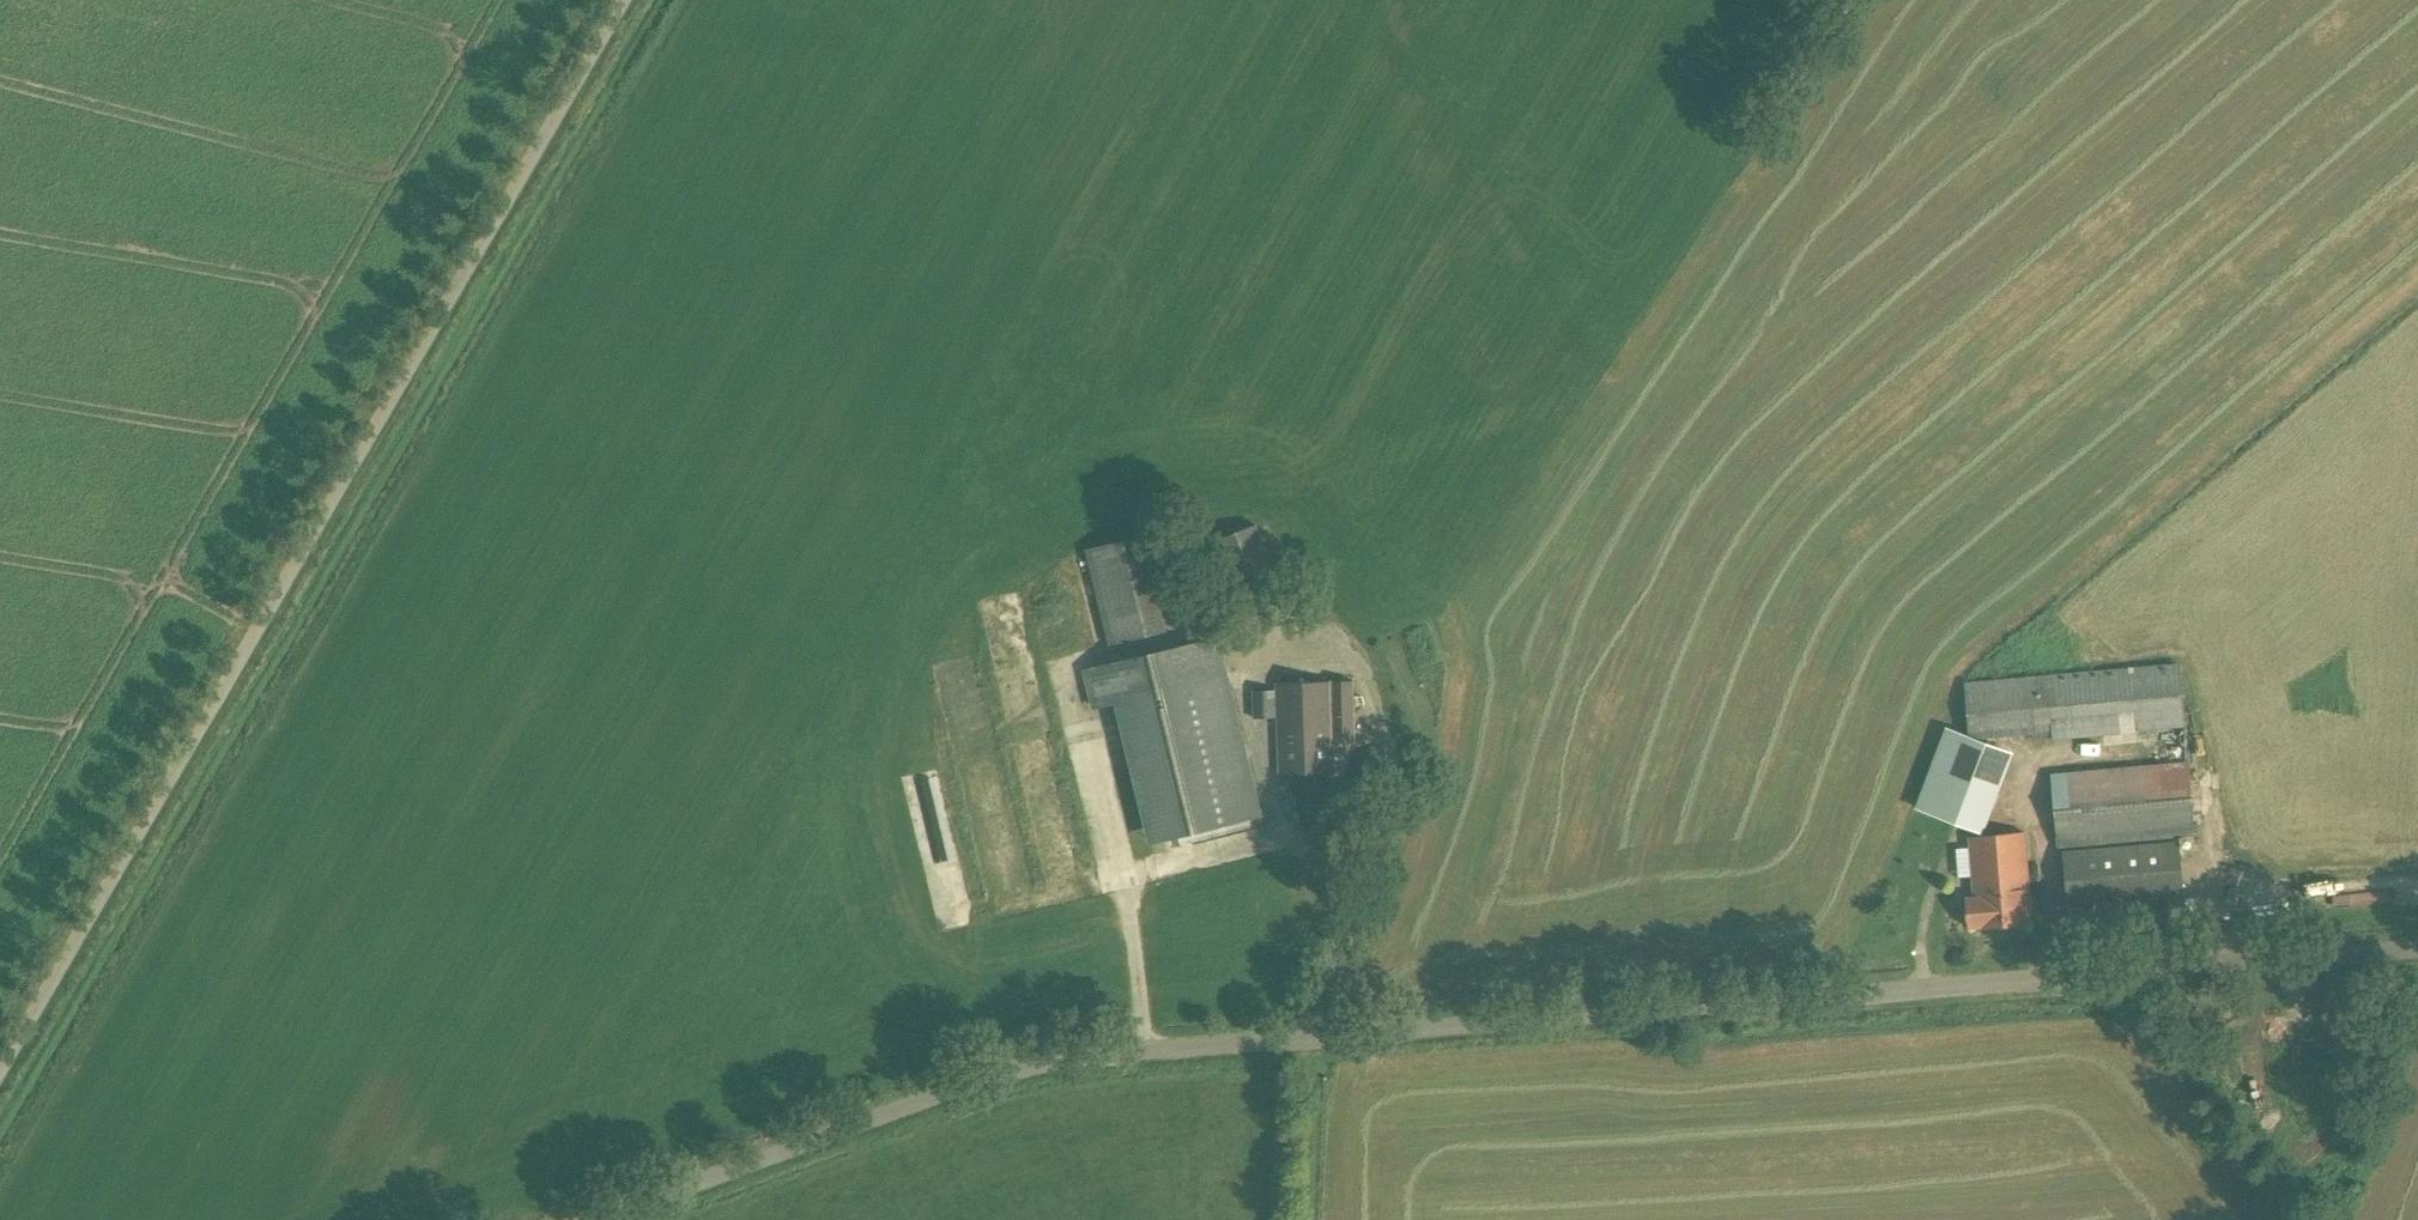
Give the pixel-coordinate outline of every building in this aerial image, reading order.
[(1194,576),(1210,620),(1283,593),(1257,524),(1210,541),(1219,566),(1194,576)] [(1144,534),(1085,549),(1109,645),(1167,630),(1144,534)] [(1264,815),(1224,653),(1203,641),(1085,670),(1093,703),(1114,698),(1150,844),(1264,815)] [(2186,727),(2180,662),(1965,681),(1969,740),(2032,733),(2033,741),(2186,727)] [(1277,683),(1277,690),(1253,691),(1254,717),(1277,716),(1279,772),(1335,771),(1333,742),(1354,741),(1352,681),(1277,683)] [(1417,762),(1426,766),(1429,759),(1420,755),(1417,762)] [(2196,835),(2189,761),(2051,773),(2057,848),(2196,835)] [(2025,832),(1969,837),(1973,895),(1968,896),(1969,927),(1983,926),(1983,928),(2032,923),(2025,832)] [(2180,840),(2063,850),(2068,910),(2186,899),(2180,840)] [(2379,912),(2378,889),(2322,890),(2323,913),(2379,912)]
